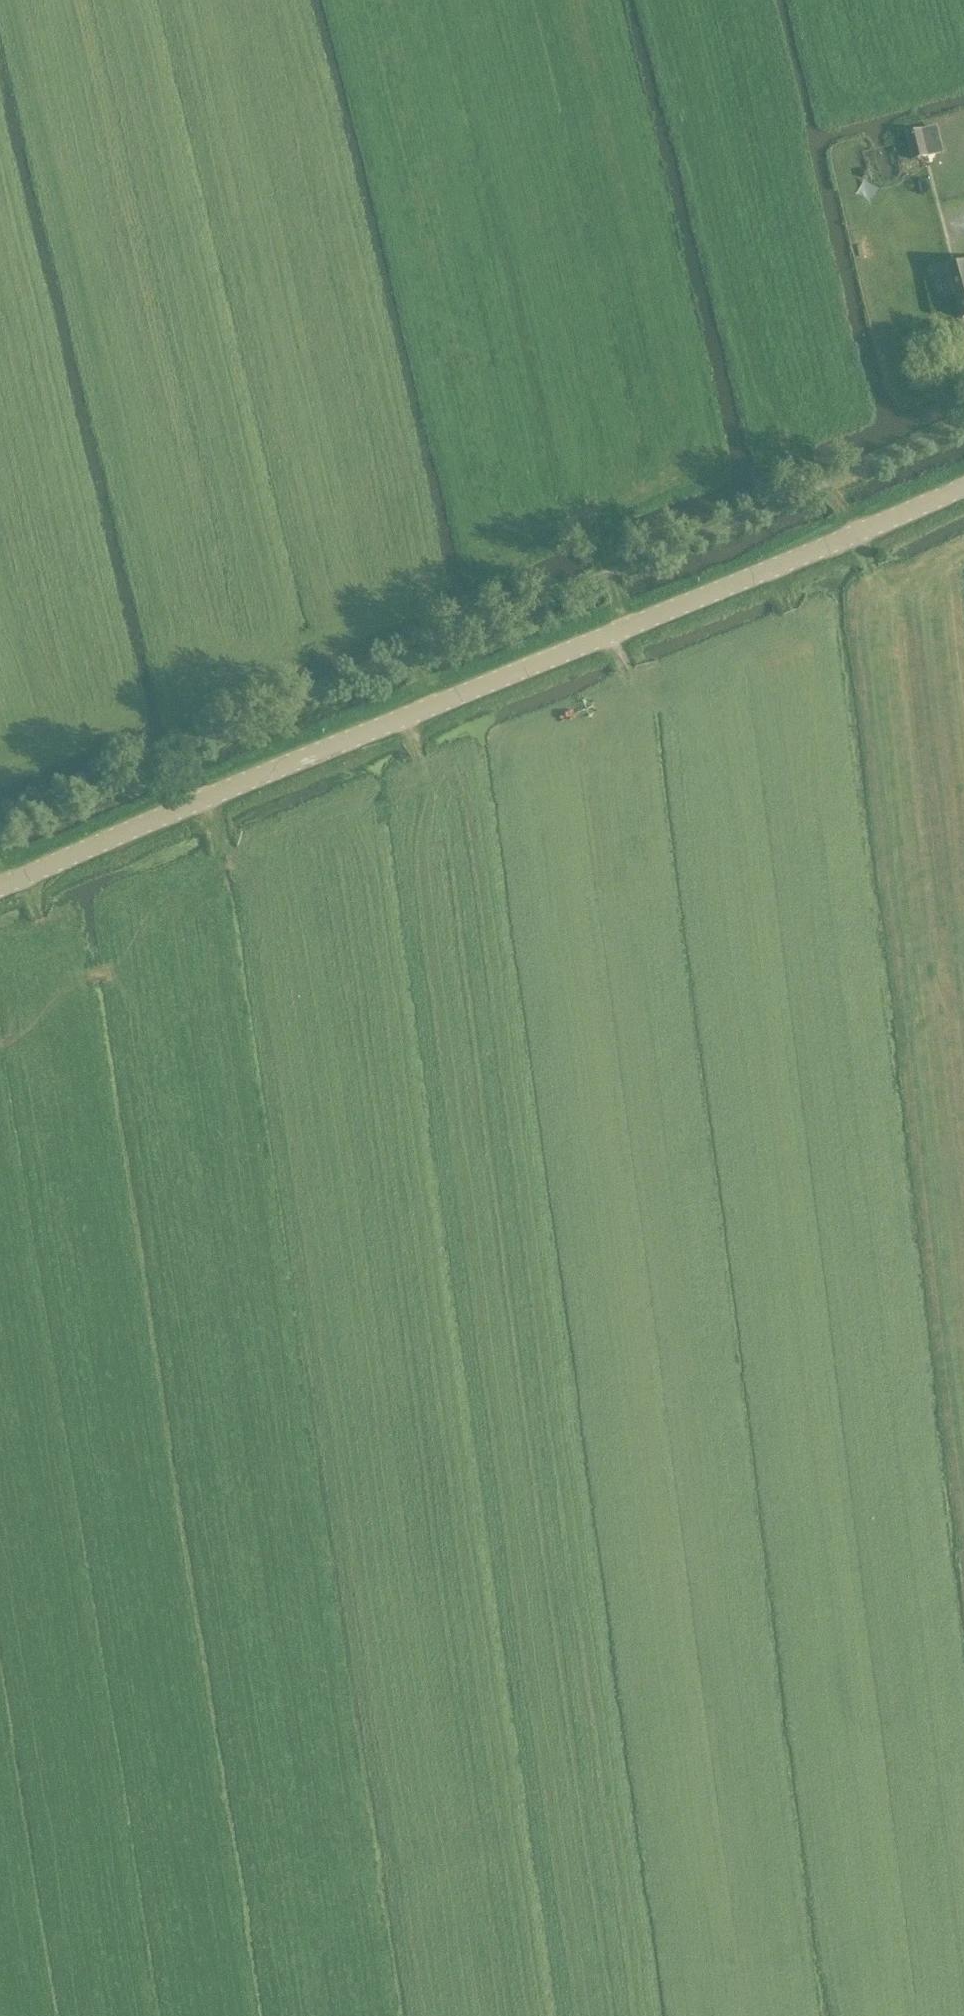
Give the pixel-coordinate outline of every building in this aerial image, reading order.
[(929,156),(923,132),(905,136),(911,161),(929,156)] [(963,319),(963,265),(949,270),(963,319)]
